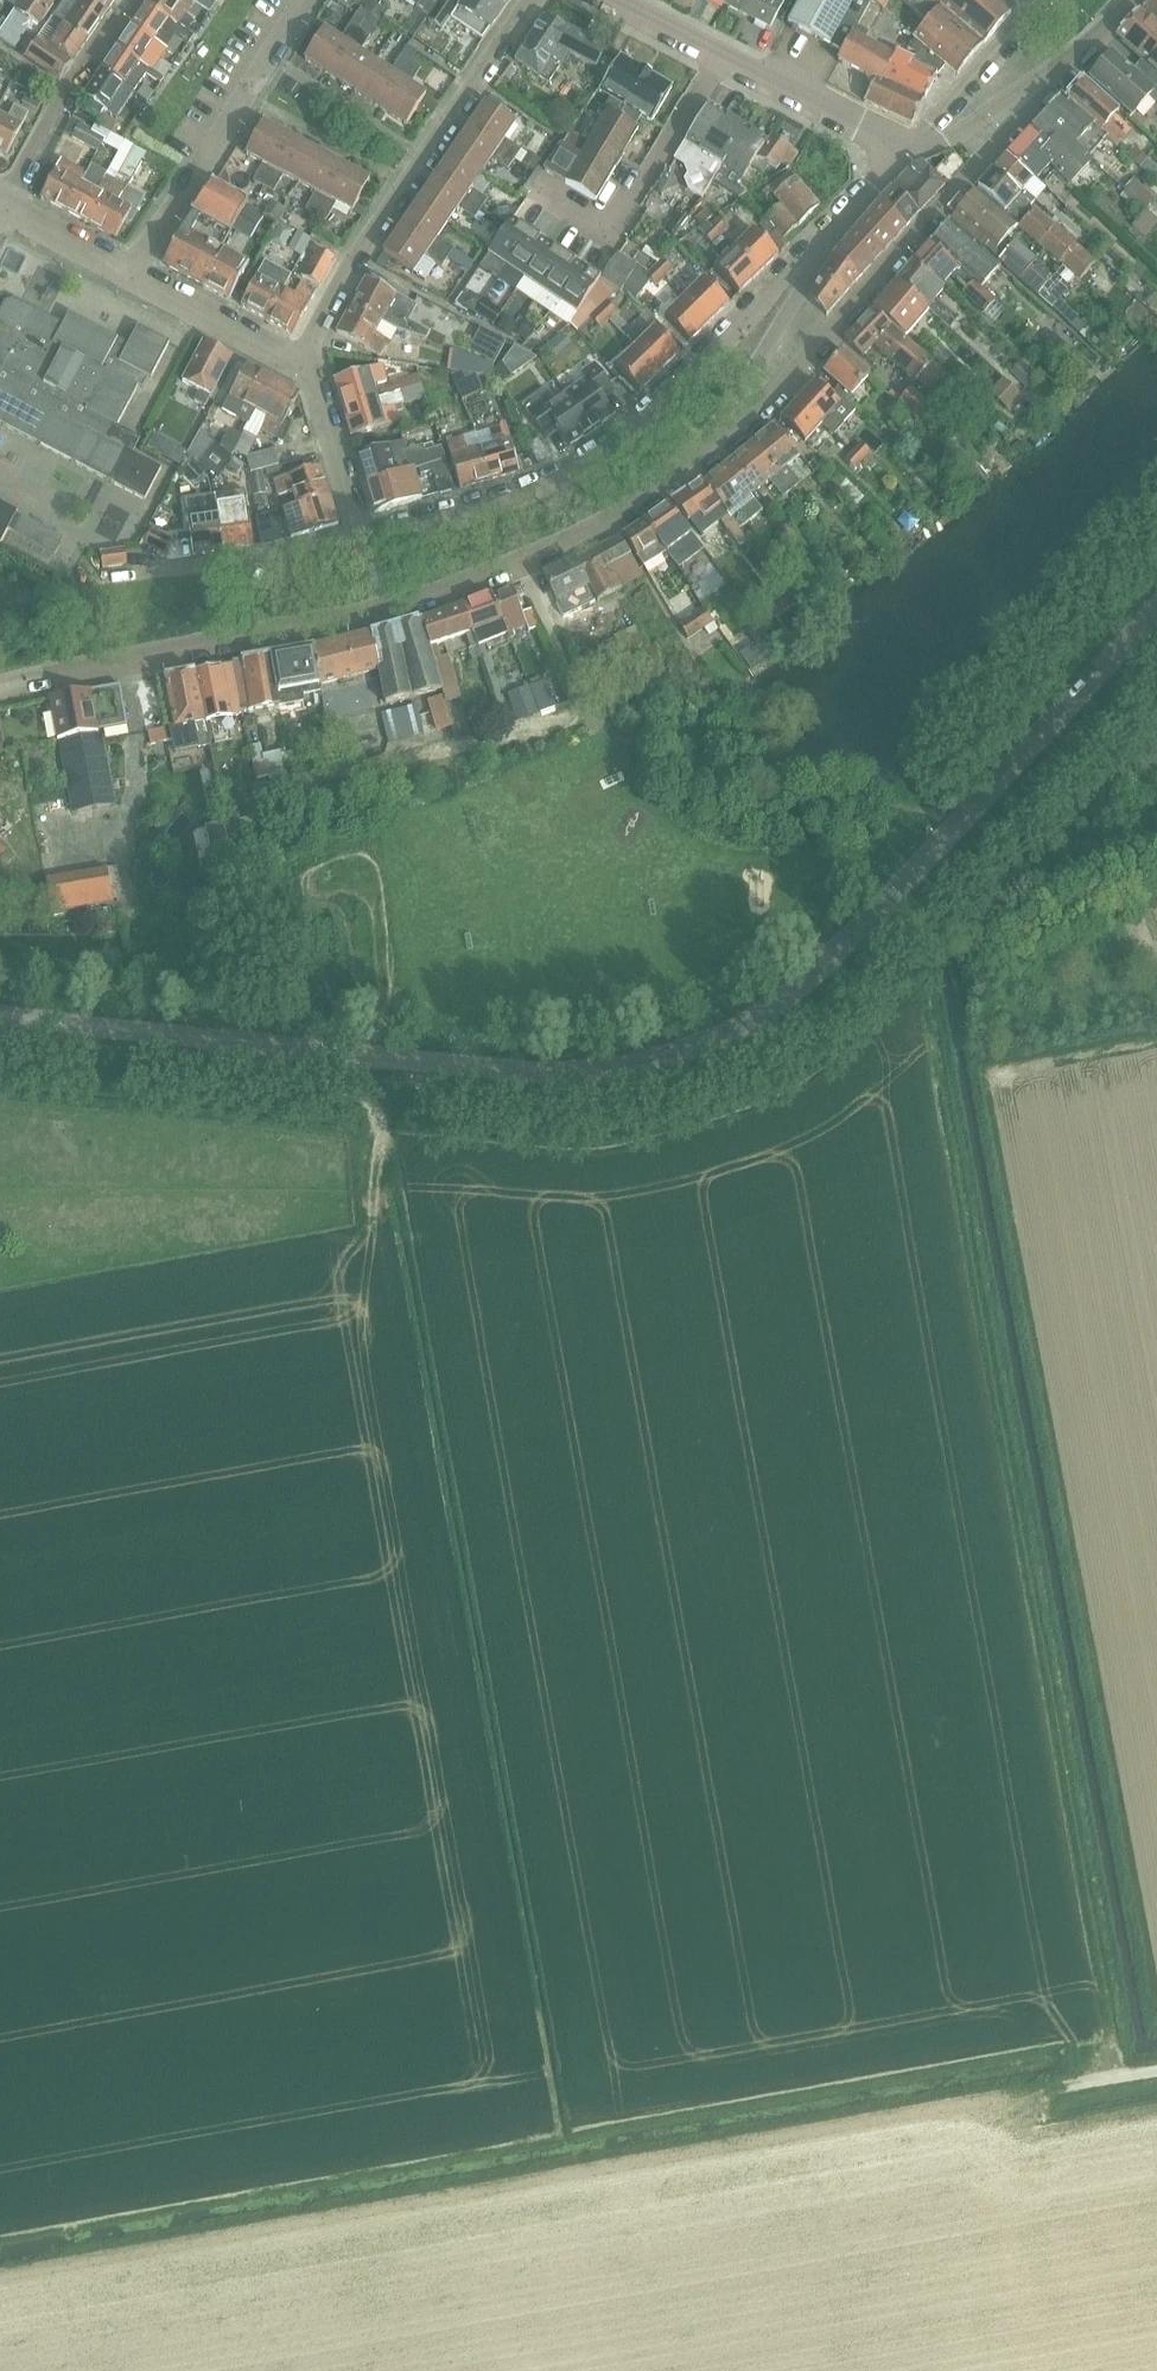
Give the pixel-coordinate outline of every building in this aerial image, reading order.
[(16,9),(0,33),(0,40),(12,48),(30,23),(37,28),(52,4),(46,0),(23,0),(16,9)] [(16,9),(23,0),(1,0),(16,9)] [(51,18),(85,42),(114,0),(82,0),(78,5),(71,0),(63,0),(51,18)] [(191,35),(198,26),(184,16),(191,5),(184,0),(148,0),(145,4),(191,35)] [(191,5),(192,3),(208,13),(214,4),(208,0),(184,0),(191,5)] [(370,0),(363,10),(372,16),(379,6),(370,0)] [(416,8),(415,10),(427,18),(440,0),(405,0),(416,8)] [(427,21),(442,32),(450,21),(481,42),(510,0),(509,0),(442,0),(429,19),(427,21)] [(726,6),(747,17),(756,0),(729,0),(726,6)] [(747,17),(768,28),(778,10),(783,0),(756,0),(747,17)] [(786,23),(790,25),(829,45),(840,26),(865,39),(869,33),(858,26),(871,3),(883,9),(888,0),(799,0),(786,23)] [(909,8),(915,13),(926,22),(917,33),(911,44),(910,44),(908,48),(915,54),(913,57),(910,63),(935,76),(937,72),(943,65),(955,75),(984,43),(932,0),(899,0),(909,8)] [(984,43),(1010,13),(995,0),(932,0),(984,43)] [(1142,8),(1156,23),(1156,0),(1150,0),(1142,8)] [(164,50),(164,49),(173,36),(186,45),(193,36),(191,35),(145,4),(130,27),(164,50)] [(379,6),(372,16),(381,22),(387,12),(379,6)] [(357,15),(350,24),(360,31),(370,16),(369,16),(362,11),(360,10),(357,15)] [(1156,74),(1156,29),(1138,11),(1116,35),(1123,41),(1156,74)] [(370,16),(360,31),(370,37),(375,30),(372,28),(377,21),(370,16)] [(24,58),(58,82),(85,42),(51,18),(24,58)] [(543,19),(513,63),(548,85),(567,54),(594,69),(604,51),(543,19)] [(304,61),(329,78),(360,31),(350,24),(339,41),(323,31),(313,46),(304,61)] [(864,79),(869,81),(876,67),(872,65),(882,47),(865,39),(840,26),(829,45),(842,52),(837,61),(866,77),(864,79)] [(152,74),(153,72),(167,51),(164,49),(164,50),(130,27),(115,48),(152,74)] [(360,31),(329,78),(355,94),(374,64),(359,54),(370,37),(360,31)] [(1123,41),(1121,43),(1139,60),(1131,70),(1112,53),(1091,76),(1131,116),(1148,98),(1156,107),(1156,74),(1123,41)] [(873,83),(864,101),(910,125),(921,102),(897,88),(900,79),(888,72),(896,55),(895,54),(882,47),(872,65),(876,67),(869,81),(873,83)] [(115,48),(100,71),(132,92),(133,92),(144,75),(155,82),(156,82),(159,85),(164,79),(153,72),(152,74),(115,48)] [(406,48),(400,57),(410,63),(416,54),(406,48)] [(896,55),(889,72),(901,79),(897,88),(921,102),(935,76),(910,63),(913,57),(899,51),(896,55)] [(374,64),(355,94),(380,110),(410,63),(400,57),(389,74),(374,64)] [(619,59),(598,93),(609,99),(603,111),(618,120),(645,74),(619,59)] [(410,63),(380,110),(406,127),(420,105),(425,97),(409,87),(420,70),(410,63)] [(100,71),(82,96),(90,102),(87,106),(99,115),(102,110),(105,112),(106,112),(115,118),(132,92),(100,71)] [(581,157),(565,184),(596,202),(606,184),(622,158),(637,131),(634,129),(640,117),(651,124),(671,89),(645,74),(618,120),(603,111),(600,109),(598,113),(604,117),(581,157)] [(1084,78),(1063,99),(1094,129),(1106,139),(1107,139),(1116,148),(1125,139),(1107,122),(1119,109),(1086,80),(1084,78)] [(145,86),(138,96),(147,102),(154,92),(145,86)] [(23,103),(37,110),(43,99),(29,92),(23,103)] [(1042,115),(1039,120),(1084,163),(1088,159),(1106,139),(1063,99),(1060,96),(1042,115)] [(425,97),(420,105),(432,114),(438,105),(425,97)] [(467,130),(514,161),(520,152),(504,140),(514,125),(497,113),(485,105),(467,130)] [(709,105),(674,160),(684,166),(687,175),(684,181),(688,191),(701,200),(712,182),(713,181),(712,180),(745,128),(709,105)] [(5,156),(27,114),(14,107),(7,119),(0,115),(0,153),(5,156)] [(1039,120),(1029,131),(1046,147),(1036,157),(1051,172),(1055,168),(1068,181),(1084,163),(1039,120)] [(70,137),(95,152),(103,139),(77,124),(70,137)] [(252,183),(262,188),(289,139),(262,124),(245,156),(261,165),(252,183)] [(713,181),(712,182),(738,199),(747,193),(738,184),(742,179),(743,179),(751,167),(766,143),(746,130),(746,129),(745,128),(712,180),(713,181)] [(467,130),(451,155),(480,175),(490,160),(507,171),(514,161),(467,130)] [(1029,131),(1007,155),(1033,179),(1053,198),(1065,184),(1051,172),(1036,157),(1046,147),(1029,131)] [(770,137),(766,143),(751,167),(761,173),(763,174),(768,167),(775,171),(780,164),(788,169),(797,154),(770,137)] [(289,139),(262,188),(273,194),(282,176),(298,185),(315,153),(289,139)] [(86,173),(65,212),(90,226),(132,147),(123,142),(106,173),(92,165),(87,173),(86,173)] [(562,146),(544,172),(551,176),(556,179),(565,184),(581,157),(572,152),(562,146)] [(132,147),(90,226),(115,239),(124,222),(129,225),(143,199),(126,189),(128,183),(144,154),(132,147)] [(1135,147),(1127,156),(1139,167),(1147,158),(1135,147)] [(315,153),(298,185),(314,193),(305,211),(315,216),(341,167),(315,153)] [(529,154),(522,165),(533,172),(540,162),(529,154)] [(434,179),(480,211),(487,201),(470,190),(480,175),(451,155),(434,179)] [(1033,179),(1007,155),(977,187),(1003,212),(1004,211),(1014,220),(1028,205),(1029,206),(1033,202),(1022,191),(1033,179)] [(59,161),(39,198),(65,212),(86,173),(61,159),(59,161)] [(891,188),(918,214),(945,184),(922,163),(910,167),(891,188)] [(341,167),(315,216),(326,222),(335,205),(352,214),(369,182),(341,167)] [(780,206),(767,218),(784,239),(820,208),(789,172),(761,193),(765,197),(769,194),(780,206)] [(434,179),(417,204),(447,224),(457,209),(473,221),(480,211),(434,179)] [(1141,214),(1132,226),(1146,238),(1156,225),(1156,219),(1146,210),(1156,198),(1134,179),(1120,196),(1141,214)] [(182,228),(181,230),(190,235),(196,225),(226,241),(229,235),(233,228),(245,205),(213,186),(212,185),(211,187),(192,214),(193,214),(182,228)] [(879,202),(906,227),(918,214),(891,188),(879,202)] [(951,217),(1057,311),(1063,317),(1071,311),(1060,300),(1067,292),(1007,238),(1018,227),(974,190),(951,217)] [(867,216),(894,241),(906,227),(879,202),(867,216)] [(273,204),(266,216),(278,223),(285,211),(273,204)] [(400,229),(446,260),(453,250),(437,239),(447,224),(417,204),(400,229)] [(245,205),(233,228),(252,239),(266,216),(245,205)] [(492,218),(491,219),(505,228),(514,213),(508,209),(497,210),(492,218)] [(707,210),(695,219),(701,226),(712,217),(707,210)] [(1019,227),(1038,244),(1054,227),(1034,210),(1019,227)] [(855,230),(882,254),(894,241),(867,216),(863,220),(855,230)] [(708,226),(720,238),(730,229),(718,217),(709,226),(708,226)] [(758,226),(781,252),(789,245),(784,239),(767,218),(758,226)] [(488,255),(479,268),(495,278),(498,280),(499,278),(507,267),(530,231),(512,219),(490,253),(488,255)] [(713,245),(720,238),(708,226),(709,226),(706,222),(698,230),(713,245)] [(929,242),(962,272),(967,266),(971,263),(990,278),(999,268),(947,222),(929,242)] [(279,224),(270,241),(283,248),(292,231),(279,224)] [(181,230),(164,263),(165,267),(202,287),(221,251),(226,241),(196,225),(190,235),(181,230)] [(1038,244),(1059,263),(1075,245),(1054,227),(1038,244)] [(440,270),(446,260),(400,229),(383,254),(391,260),(413,275),(423,259),(440,270)] [(844,244),(870,268),(882,254),(855,230),(844,244)] [(507,267),(524,278),(548,243),(530,231),(507,267)] [(732,250),(757,276),(776,256),(752,231),(734,249),(732,250)] [(713,270),(738,295),(757,276),(732,250),(734,249),(725,241),(712,253),(721,261),(713,270)] [(911,262),(941,288),(951,277),(966,290),(963,294),(984,313),(996,301),(975,281),(973,282),(962,272),(929,242),(911,262)] [(524,278),(541,290),(565,255),(548,243),(524,278)] [(831,258),(858,281),(870,268),(844,244),(831,258)] [(1075,245),(1059,263),(1079,280),(1095,262),(1075,245)] [(221,251),(202,287),(229,301),(250,261),(241,256),(239,260),(221,251)] [(302,278),(318,287),(333,260),(317,251),(302,278)] [(541,290),(559,302),(583,266),(565,255),(541,290)] [(616,256),(601,279),(621,292),(624,287),(637,268),(618,256),(617,255),(616,256)] [(820,277),(843,298),(858,281),(831,258),(820,277)] [(656,287),(673,269),(662,259),(645,276),(650,281),(656,287)] [(265,261),(240,307),(266,321),(282,291),(291,276),(265,261)] [(894,282),(927,312),(947,330),(956,320),(933,300),(943,290),(941,288),(911,262),(894,282)] [(583,266),(559,302),(577,314),(601,279),(583,266)] [(637,268),(624,287),(637,299),(650,281),(645,276),(637,268)] [(820,277),(808,299),(826,316),(843,298),(820,277)] [(350,308),(380,323),(380,322),(397,330),(427,340),(430,332),(409,322),(417,307),(410,304),(365,280),(350,308)] [(683,300),(708,325),(727,306),(702,281),(683,300)] [(871,308),(904,338),(927,312),(894,282),(871,308)] [(282,291),(266,321),(293,335),(316,292),(300,284),(293,297),(282,291)] [(466,298),(461,306),(474,315),(475,313),(484,301),(476,296),(466,298)] [(595,307),(609,321),(617,312),(607,302),(611,298),(609,296),(595,307)] [(484,301),(475,313),(493,325),(502,312),(484,300),(484,301)] [(664,319),(689,344),(708,325),(683,300),(664,319)] [(47,450),(107,482),(143,501),(160,469),(131,454),(133,450),(138,440),(116,428),(143,377),(150,381),(169,345),(137,329),(127,346),(116,341),(117,339),(69,314),(63,326),(15,301),(5,304),(0,313),(0,425),(47,450)] [(601,329),(609,321),(595,307),(591,309),(594,313),(590,317),(601,329)] [(350,308),(336,335),(378,358),(384,347),(387,349),(390,343),(397,330),(380,322),(380,323),(350,308)] [(843,340),(849,345),(861,357),(866,351),(872,356),(875,353),(874,353),(877,349),(914,382),(932,362),(904,338),(871,308),(843,340)] [(503,319),(497,328),(511,337),(517,327),(503,319)] [(529,320),(517,334),(525,342),(538,327),(529,320)] [(1083,320),(1076,329),(1088,338),(1094,329),(1083,320)] [(635,347),(660,372),(678,355),(653,330),(635,347)] [(1051,332),(1042,343),(1060,358),(1069,348),(1051,332)] [(492,335),(480,360),(494,365),(505,341),(492,335)] [(204,408),(230,358),(203,344),(182,383),(199,392),(194,403),(204,408)] [(517,347),(514,351),(526,368),(539,359),(520,349),(517,347)] [(614,368),(639,393),(660,372),(635,347),(614,368)] [(869,377),(842,353),(823,374),(839,389),(850,398),(869,377)] [(473,359),(469,376),(491,379),(495,367),(473,359)] [(1010,372),(1026,388),(1037,378),(1021,361),(1010,372)] [(566,396),(592,432),(613,417),(602,401),(613,393),(594,365),(582,374),(587,381),(566,396)] [(222,411),(248,425),(249,426),(272,380),(246,366),(222,411)] [(380,366),(335,379),(344,409),(375,400),(372,388),(386,384),(380,366)] [(469,378),(449,374),(462,403),(478,395),(469,378)] [(383,393),(384,398),(421,387),(418,377),(391,385),(393,390),(383,393)] [(249,426),(248,425),(243,436),(235,452),(246,458),(260,432),(275,440),(299,395),(272,380),(249,426)] [(1003,380),(989,394),(1009,414),(1023,399),(1003,380)] [(813,384),(797,401),(822,424),(835,434),(845,425),(843,423),(855,409),(847,402),(844,400),(838,406),(830,399),(813,384)] [(343,410),(352,438),(398,425),(395,415),(402,413),(400,407),(425,399),(421,387),(384,398),(375,400),(344,409),(343,410)] [(911,388),(902,398),(897,403),(922,425),(935,410),(911,388)] [(839,389),(830,399),(838,406),(844,400),(847,402),(850,398),(839,389)] [(570,448),(592,432),(566,396),(554,404),(545,391),(522,407),(546,440),(558,431),(570,448)] [(804,444),(822,424),(797,401),(779,422),(804,444)] [(447,417),(434,421),(437,432),(450,429),(447,417)] [(481,450),(490,482),(518,474),(505,425),(500,426),(501,429),(490,432),(494,446),(481,450)] [(753,444),(792,492),(800,485),(786,467),(800,456),(775,426),(753,444)] [(235,452),(243,436),(229,429),(220,446),(233,455),(235,452)] [(200,432),(188,455),(198,465),(215,444),(200,432)] [(446,441),(459,490),(490,482),(481,450),(467,454),(463,439),(452,442),(452,439),(446,441)] [(357,457),(366,487),(413,473),(406,449),(405,443),(357,457)] [(859,443),(843,460),(854,471),(871,454),(859,443)] [(424,444),(406,449),(413,473),(419,472),(446,464),(442,450),(442,449),(440,446),(428,450),(426,450),(424,444)] [(726,466),(750,496),(769,481),(783,499),(792,492),(753,444),(726,466)] [(174,446),(167,461),(180,467),(187,453),(174,446)] [(247,459),(251,475),(279,467),(274,451),(247,459)] [(191,459),(182,467),(190,476),(199,468),(191,459)] [(419,472),(413,473),(415,478),(432,473),(439,496),(454,492),(446,464),(419,472)] [(703,484),(740,530),(763,512),(750,496),(726,466),(703,484)] [(274,481),(279,496),(292,492),(296,505),(296,506),(330,496),(321,467),(274,481)] [(366,487),(374,515),(422,501),(415,478),(413,473),(366,487)] [(699,479),(671,501),(688,521),(699,513),(703,518),(713,510),(755,562),(762,557),(740,530),(703,484),(699,479)] [(246,491),(215,495),(216,501),(224,552),(253,548),(246,491)] [(186,499),(194,556),(224,552),(216,501),(215,495),(186,499)] [(287,523),(292,539),(338,526),(330,496),(296,506),(296,505),(283,509),(287,523)] [(0,545),(18,512),(0,503),(0,545)] [(647,520),(646,520),(667,553),(670,557),(680,570),(704,551),(696,542),(667,504),(647,520)] [(54,556),(63,539),(19,516),(11,532),(54,556)] [(670,557),(667,553),(646,520),(624,534),(644,567),(662,555),(665,560),(670,557)] [(271,527),(258,531),(260,545),(275,541),(271,527)] [(151,530),(144,544),(166,554),(173,540),(151,530)] [(642,577),(620,536),(576,561),(576,562),(598,602),(642,577)] [(100,554),(102,568),(102,569),(126,566),(124,551),(100,554)] [(576,562),(576,561),(575,560),(544,575),(558,604),(576,596),(582,610),(596,603),(576,562)] [(493,594),(508,635),(509,638),(515,635),(512,629),(525,624),(521,614),(511,587),(493,594)] [(462,604),(478,646),(478,647),(508,635),(493,594),(492,592),(471,600),(462,604)] [(792,603),(777,615),(784,624),(790,620),(793,623),(802,616),(792,603)] [(422,618),(421,619),(430,647),(445,642),(466,635),(470,649),(478,646),(462,604),(445,610),(422,618)] [(702,608),(677,625),(687,640),(712,622),(702,608)] [(521,614),(525,624),(528,631),(537,628),(530,610),(521,614)] [(382,688),(386,704),(443,691),(434,660),(430,647),(421,619),(372,634),(382,688)] [(759,623),(751,629),(760,641),(769,635),(759,623)] [(314,649),(319,682),(372,672),(376,689),(382,688),(372,634),(316,649),(314,649)] [(239,698),(243,716),(303,702),(302,696),(321,693),(319,682),(314,649),(234,664),(234,666),(240,698),(239,698)] [(449,656),(434,660),(443,691),(446,702),(461,698),(449,656)] [(195,674),(205,724),(243,716),(239,698),(240,698),(234,666),(195,674)] [(195,674),(167,679),(176,729),(171,730),(173,742),(176,755),(210,749),(205,724),(195,674)] [(91,691),(50,698),(57,740),(128,727),(120,685),(91,691)] [(517,722),(541,714),(533,692),(531,693),(528,686),(507,694),(517,722)] [(443,694),(428,698),(430,705),(437,730),(452,726),(445,701),(443,694)] [(153,746),(173,742),(171,730),(150,734),(153,746)] [(59,743),(73,814),(116,806),(103,735),(59,743)] [(377,738),(365,742),(369,755),(381,752),(377,738)] [(268,777),(269,780),(269,781),(288,777),(285,750),(264,754),(261,743),(249,746),(256,779),(268,777)] [(240,821),(225,824),(228,838),(243,834),(240,821)] [(233,867),(229,850),(223,823),(206,827),(213,859),(200,862),(203,874),(210,873),(233,867)] [(53,914),(113,903),(108,870),(47,881),(53,914)]
